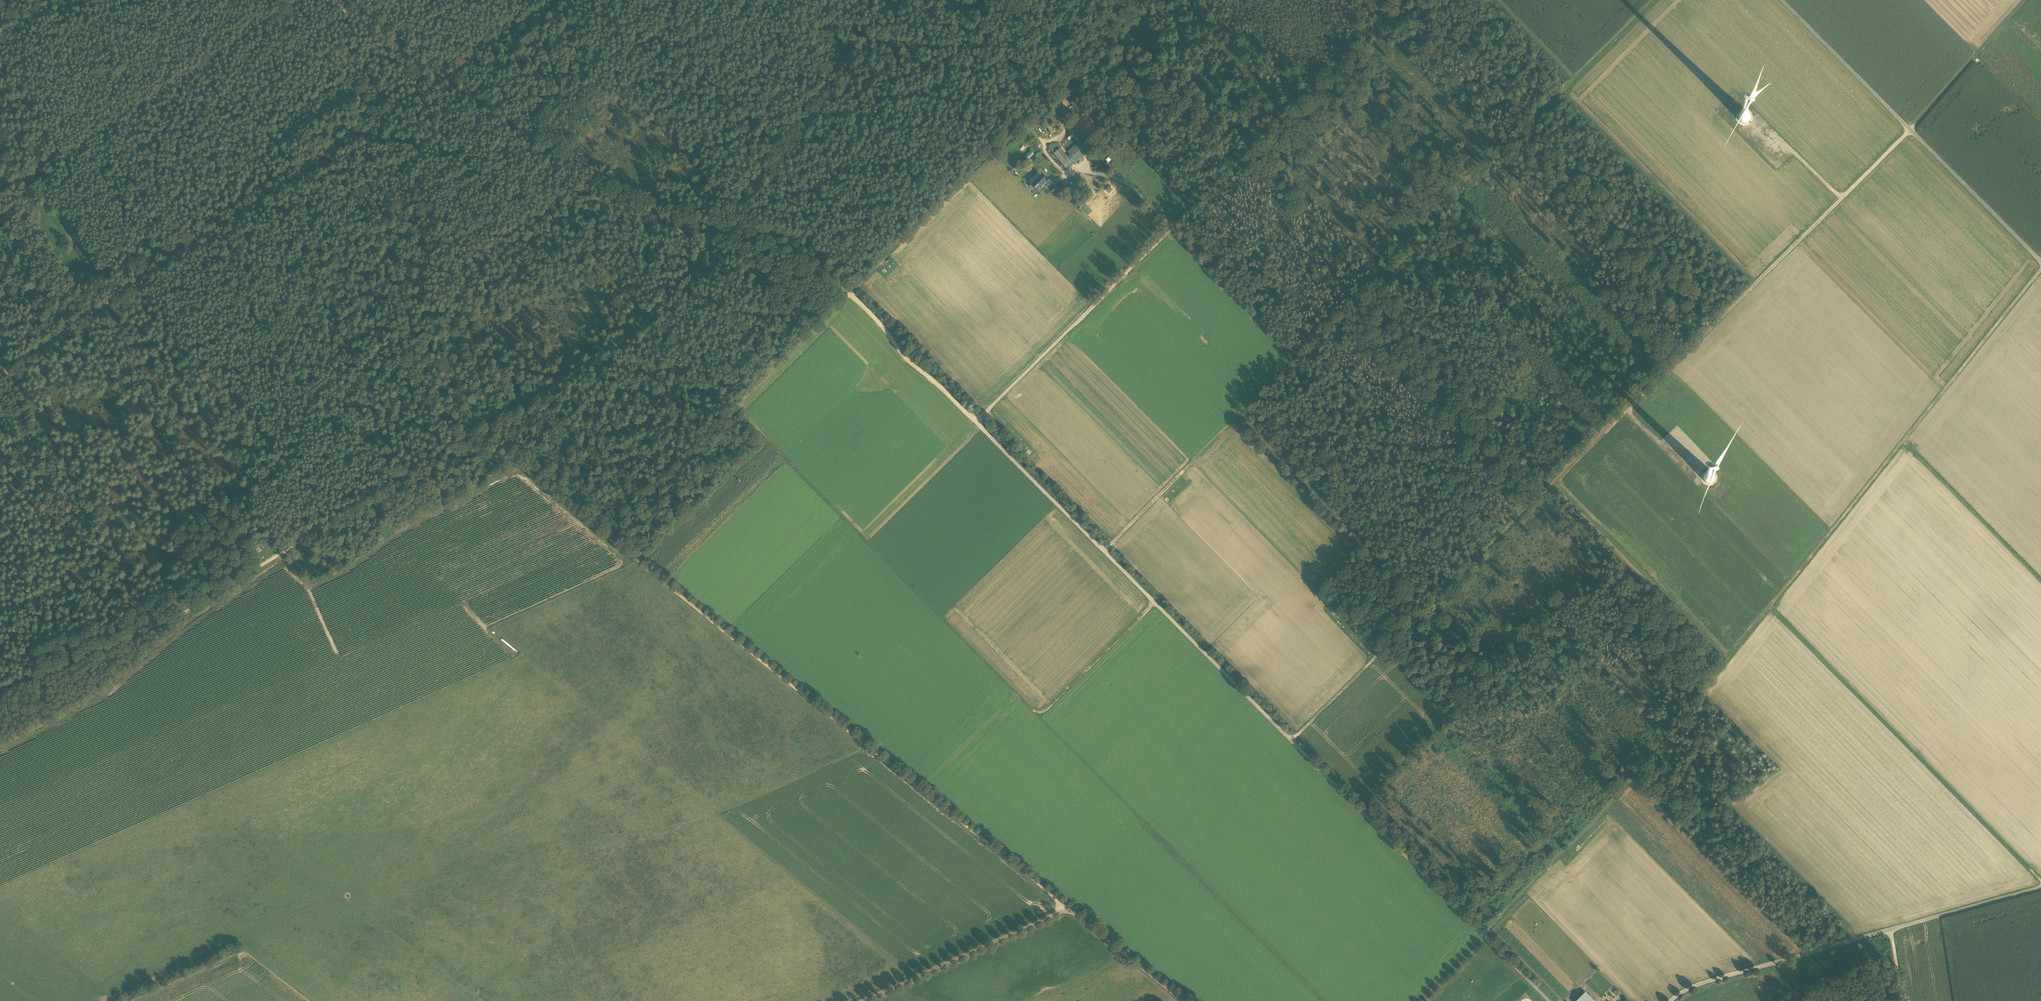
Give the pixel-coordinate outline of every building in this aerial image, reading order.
[(1072,103),(1081,115),(1087,110),(1078,98),(1072,103)] [(1049,115),(1058,128),(1061,126),(1064,124),(1062,120),(1054,108),(1049,111),(1051,113),(1049,115)] [(1039,115),(1051,133),(1054,130),(1043,112),(1039,115)] [(1070,160),(1073,164),(1086,153),(1088,156),(1093,153),(1082,139),(1068,151),(1073,157),(1070,160)] [(1050,147),(1054,152),(1059,148),(1055,143),(1053,145),(1051,146),(1050,145),(1049,145),(1049,146),(1050,147)] [(1060,147),(1059,148),(1054,152),(1066,167),(1067,166),(1068,168),(1073,164),(1070,160),(1067,156),(1068,156),(1060,147)] [(1026,155),(1029,159),(1035,153),(1032,149),(1026,155)] [(1029,181),(1031,184),(1041,175),(1045,179),(1047,177),(1048,176),(1046,174),(1045,173),(1041,173),(1037,174),(1029,181)] [(1031,184),(1038,191),(1044,185),(1046,187),(1048,185),(1051,182),(1047,177),(1045,179),(1041,175),(1031,184)] [(1026,186),(1033,194),(1035,193),(1027,185),(1026,186)] [(1081,207),(1088,215),(1091,212),(1083,204),(1081,207)] [(1675,422),(1680,417),(1672,407),(1667,411),(1675,422)] [(1688,426),(1683,430),(1687,435),(1692,430),(1688,426)] [(1586,993),(1578,1000),(1594,1000),(1586,993)]
